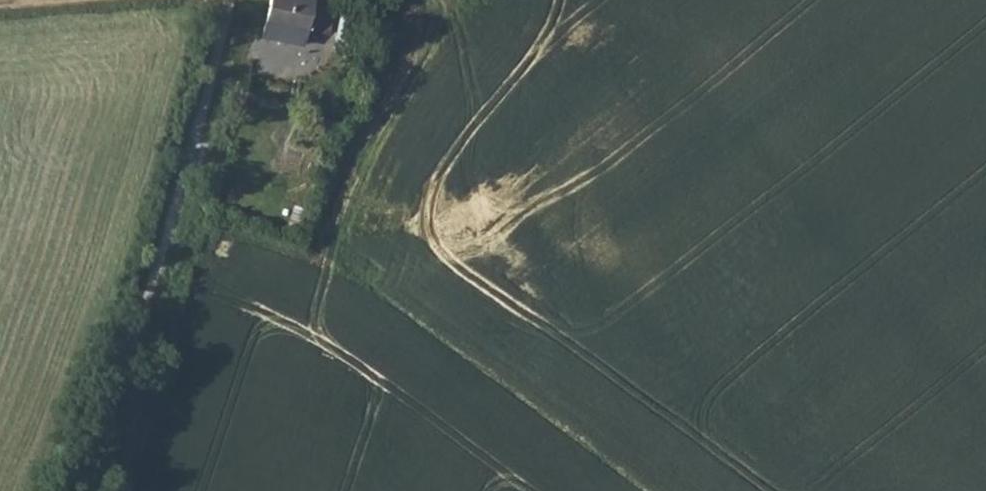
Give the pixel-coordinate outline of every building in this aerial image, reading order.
[(315,29),(319,6),(310,5),(310,0),(270,0),(262,36),(301,45),(306,25),(315,29)]
